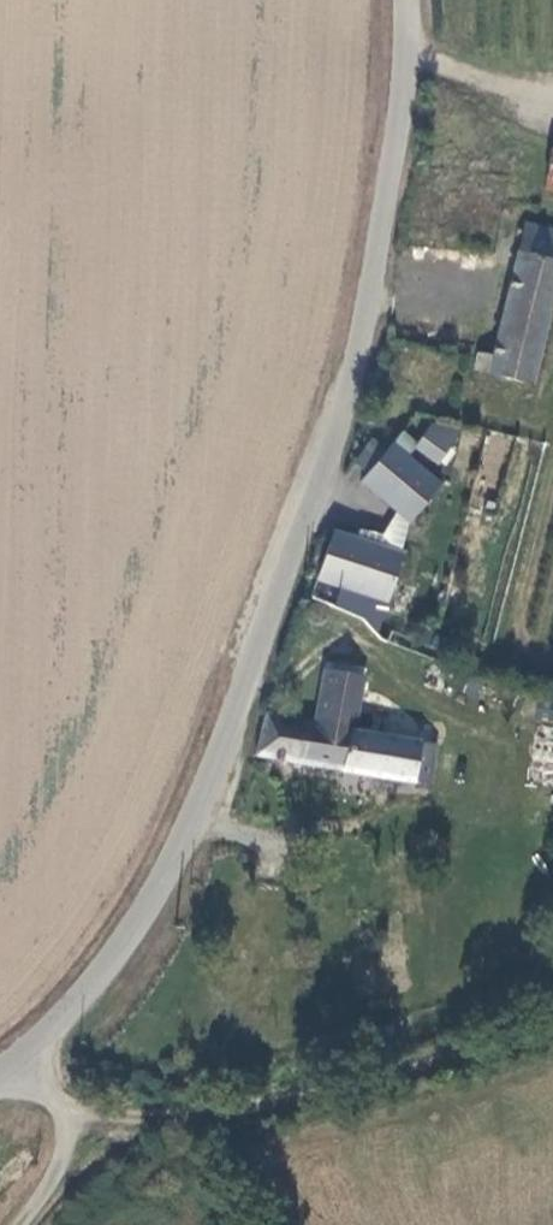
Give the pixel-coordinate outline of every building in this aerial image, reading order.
[(524,250),(552,256),(552,231),(529,226),(524,250)] [(552,339),(552,256),(524,250),(502,359),(488,356),(486,372),(544,384),(552,339)] [(376,467),(425,507),(457,470),(424,443),(431,433),(416,422),(409,431),(407,430),(376,467)] [(325,571),(394,593),(409,548),(340,525),(325,571)] [(325,571),(316,567),(312,583),(355,598),(356,613),(386,622),(394,593),(325,571)] [(331,600),(323,600),(319,603),(316,608),(316,619),(320,625),(330,627),(338,623),(341,613),(339,604),(331,600)] [(323,715),(271,708),(265,752),(438,775),(443,736),(362,726),(369,671),(333,667),(323,715)]
